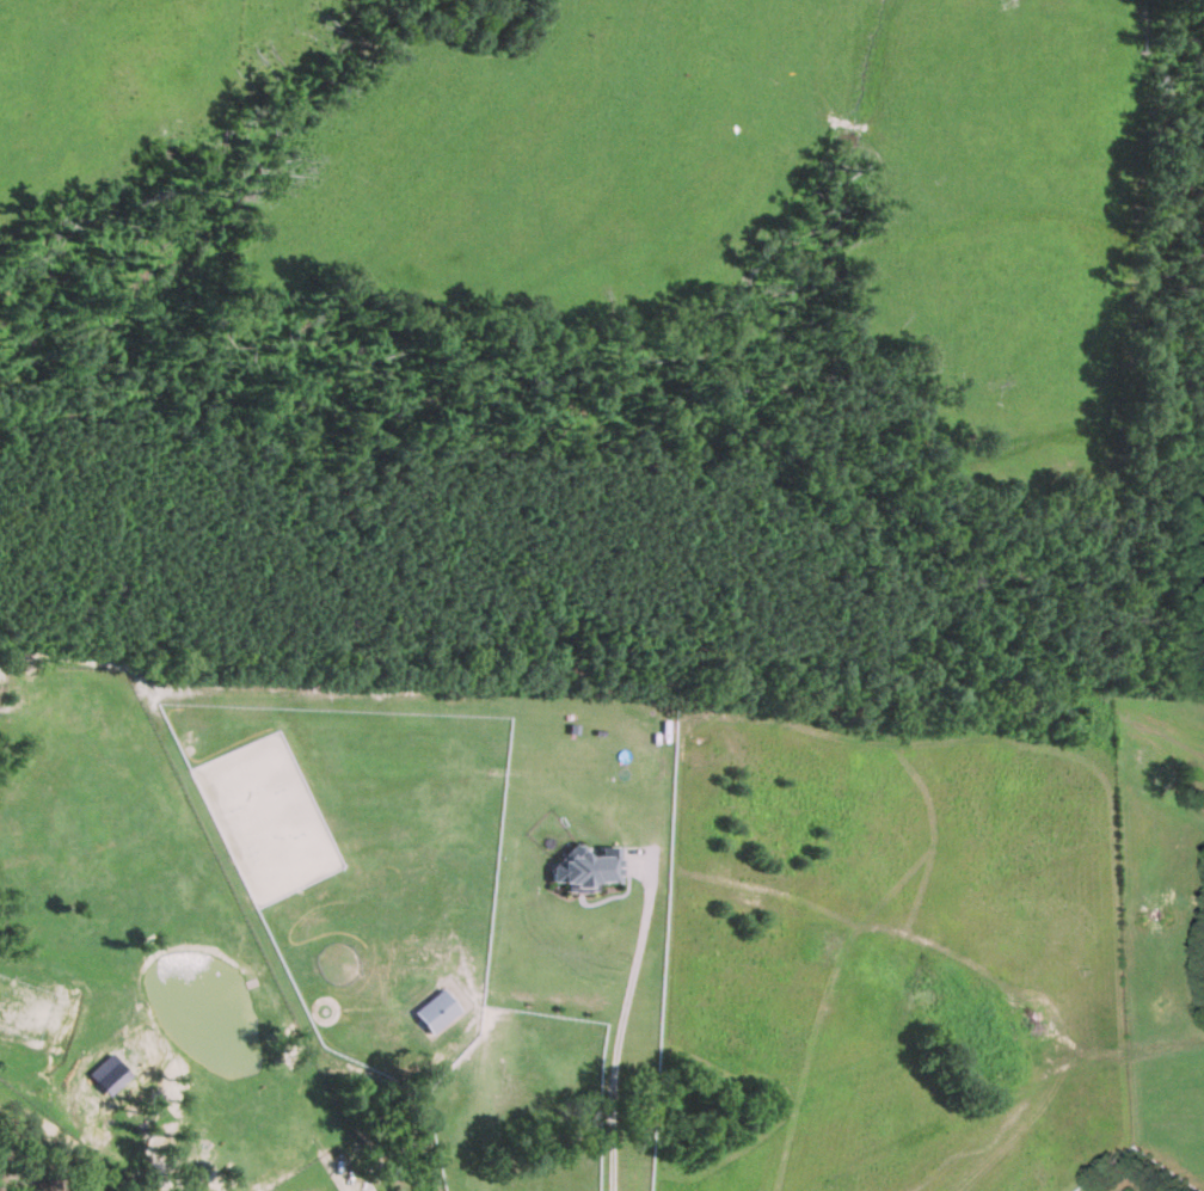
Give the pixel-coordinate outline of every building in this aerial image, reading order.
[(619,845),(600,845),(600,853),(584,854),(584,842),(570,843),(570,857),(551,857),(551,880),(566,880),(566,891),(596,891),(596,880),(620,880),(619,845)] [(460,1008),(442,987),(413,1011),(432,1033),(460,1008)] [(130,1073),(118,1060),(96,1081),(108,1094),(130,1073)]
